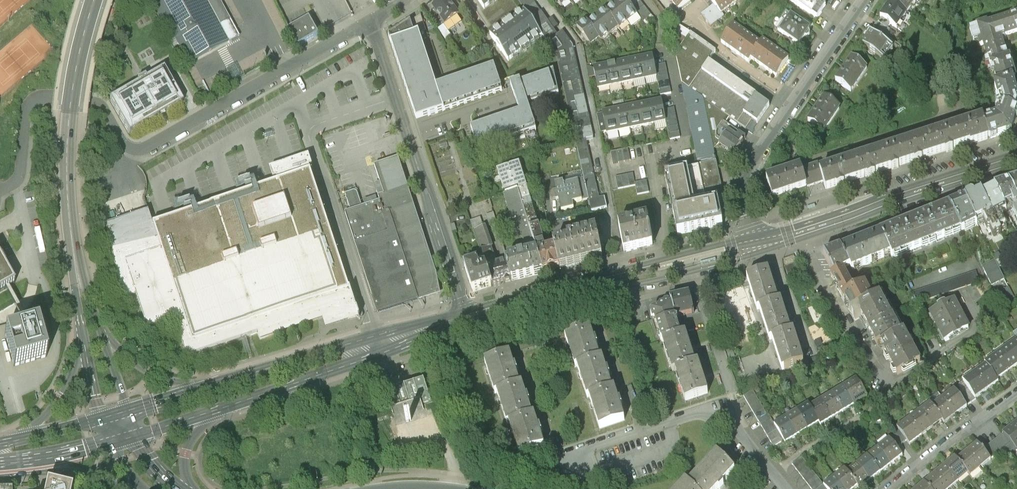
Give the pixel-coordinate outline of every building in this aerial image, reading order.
[(239,37),(220,0),(148,0),(151,6),(171,41),(175,39),(189,65),(239,37)] [(433,7),(445,24),(459,15),(448,0),(442,0),(433,7)] [(484,9),(485,9),(484,8),(496,0),(478,0),(484,9)] [(531,20),(541,13),(532,0),(516,0),(524,11),(531,20)] [(577,5),(574,0),(560,0),(569,11),(577,5)] [(615,5),(630,24),(639,18),(626,0),(622,0),(619,2),(615,5)] [(639,18),(646,27),(654,21),(639,0),(626,0),(639,18)] [(678,11),(691,2),(690,1),(692,0),(670,0),(678,11)] [(712,2),(714,6),(701,16),(711,28),(724,17),(722,14),(740,0),(711,0),(712,2)] [(817,20),(826,7),(820,3),(818,6),(811,0),(788,0),(817,20)] [(887,4),(909,18),(917,5),(909,0),(889,0),(887,4)] [(900,31),(909,18),(887,4),(882,11),(878,17),(900,31)] [(611,7),(606,11),(621,31),(630,24),(615,5),(611,7)] [(490,34),(490,35),(497,45),(497,46),(498,49),(500,51),(501,51),(508,61),(509,61),(508,60),(542,37),(543,37),(531,20),(524,11),(523,11),(524,12),(491,35),(490,34)] [(601,15),(597,18),(612,37),(621,31),(606,11),(601,15)] [(584,177),(593,175),(585,139),(593,137),(572,47),(562,33),(557,37),(541,13),(531,20),(543,37),(556,56),(584,177)] [(311,17),(288,30),(297,46),(320,34),(318,32),(311,17)] [(1011,17),(988,23),(988,21),(974,26),(979,46),(983,46),(988,64),(990,64),(1008,58),(1002,39),(1007,38),(1016,35),(1016,33),(1011,17)] [(593,21),(588,24),(603,44),(612,37),(597,18),(593,21)] [(784,23),(778,33),(791,42),(799,47),(805,38),(806,38),(807,38),(808,38),(809,37),(810,35),(810,34),(809,33),(809,32),(810,31),(791,18),(787,24),(784,23)] [(813,26),(803,19),(800,24),(810,31),(813,26)] [(416,120),(421,118),(502,92),(494,66),(436,85),(419,33),(415,35),(410,22),(388,36),(416,120)] [(682,87),(729,119),(745,130),(752,121),(743,115),(748,106),(755,96),(721,72),(708,63),(716,52),(674,23),(670,32),(682,87)] [(594,50),(603,44),(588,24),(584,28),(579,31),(594,50)] [(452,37),(443,26),(438,30),(446,41),(452,37)] [(749,62),(751,59),(760,45),(733,26),(721,43),(735,53),(749,62)] [(867,38),(862,46),(885,62),(895,49),(871,33),(867,38)] [(762,42),(760,45),(751,59),(764,68),(777,77),(789,60),(762,42)] [(842,69),(834,81),(851,94),(868,71),(851,58),(842,69)] [(990,64),(995,83),(1012,79),(1013,80),(1016,79),(1010,58),(1008,58),(990,64)] [(642,62),(646,82),(659,79),(657,68),(655,59),(648,60),(642,62)] [(646,82),(642,62),(635,63),(629,64),(633,84),(646,82)] [(232,77),(235,82),(245,76),(243,72),(237,63),(227,69),(232,77)] [(633,84),(629,64),(620,66),(616,67),(620,87),(633,84)] [(657,68),(659,79),(663,97),(672,95),(666,66),(657,68)] [(620,87),(616,67),(612,67),(603,69),(607,89),(620,87)] [(138,83),(110,99),(129,133),(158,117),(158,116),(161,115),(164,113),(165,113),(183,103),(163,69),(146,79),(145,77),(137,81),(138,83)] [(607,89),(603,69),(597,70),(590,72),(594,92),(607,89)] [(553,71),(510,85),(519,111),(471,127),(478,149),(536,130),(528,104),(559,94),(553,71)] [(995,83),(992,84),(999,106),(1016,100),(1016,95),(1016,92),(1013,80),(1012,79),(995,83)] [(704,190),(721,186),(718,171),(714,150),(718,146),(734,157),(746,140),(738,134),(725,125),(729,119),(682,87),(699,166),(704,190)] [(755,96),(748,106),(743,115),(752,121),(756,124),(769,106),(755,96)] [(815,108),(806,120),(824,133),(841,109),(823,97),(815,108)] [(999,106),(995,117),(984,121),(990,140),(1011,134),(1016,116),(1016,111),(1016,100),(999,106)] [(651,105),(655,125),(667,123),(665,113),(663,102),(657,104),(651,105)] [(655,125),(651,105),(644,106),(638,107),(642,128),(655,125)] [(642,128),(638,107),(633,108),(626,110),(630,130),(642,128)] [(630,130),(626,110),(619,111),(613,112),(617,133),(630,130)] [(665,113),(667,123),(671,141),(680,139),(675,111),(665,113)] [(617,133),(613,112),(606,114),(601,115),(605,135),(617,133)] [(983,118),(955,126),(962,149),(973,145),(990,140),(984,121),(983,118)] [(955,126),(922,137),(929,159),(943,155),(962,149),(955,126)] [(922,137),(894,146),(901,168),(912,164),(929,159),(922,137)] [(894,146),(866,155),(873,176),(887,172),(901,168),(894,146)] [(628,150),(610,154),(612,166),(630,163),(628,150)] [(121,218),(105,223),(123,299),(136,294),(147,327),(175,318),(186,354),(194,351),(241,336),(246,334),(251,332),(258,330),(260,337),(317,319),(322,317),(326,327),(338,323),(358,316),(359,317),(359,316),(350,288),(350,289),(315,181),(311,170),(310,170),(309,166),(312,165),(309,155),(307,155),(306,156),(270,168),(273,178),(277,177),(278,181),(263,186),(253,189),(247,191),(246,191),(238,194),(231,196),(200,206),(169,217),(152,222),(147,209),(142,211),(134,213),(128,216),(121,218)] [(866,155),(839,164),(846,184),(861,180),(873,176),(866,155)] [(384,194),(378,196),(384,213),(389,211),(403,251),(426,244),(407,186),(398,158),(374,166),(383,191),(383,193),(384,194)] [(519,164),(498,171),(500,177),(493,179),(495,184),(501,182),(505,193),(517,189),(521,202),(529,199),(519,164)] [(818,164),(802,169),(807,186),(808,188),(814,186),(824,183),(820,170),(818,164)] [(833,188),(846,184),(839,164),(820,170),(824,183),(826,190),(833,188)] [(665,174),(673,212),(678,235),(722,225),(718,203),(707,205),(707,201),(704,190),(699,166),(665,174)] [(784,171),(766,177),(772,198),(788,193),(790,192),(792,191),(806,187),(807,186),(802,169),(801,166),(784,171)] [(633,174),(615,178),(618,191),(636,187),(633,174)] [(598,198),(593,175),(584,177),(584,179),(589,198),(591,210),(607,206),(604,196),(598,198)] [(563,181),(555,183),(557,192),(554,192),(556,199),(559,199),(561,210),(574,207),(572,202),(582,200),(589,198),(584,179),(564,184),(563,181)] [(1008,184),(1016,201),(1016,181),(1008,184)] [(498,191),(490,182),(483,188),(491,197),(498,191)] [(994,188),(1006,212),(1013,209),(1016,218),(1016,201),(1008,184),(1000,186),(994,188)] [(988,190),(981,194),(999,230),(1005,226),(1001,219),(1002,219),(1000,215),(1006,212),(994,188),(988,191),(988,190)] [(345,193),(351,211),(363,207),(361,202),(358,192),(356,191),(354,190),(345,193)] [(968,197),(964,199),(975,222),(982,219),(987,229),(990,229),(994,237),(1001,234),(999,230),(981,194),(980,193),(973,196),(973,195),(968,197)] [(368,200),(361,202),(363,207),(351,211),(345,213),(355,243),(378,313),(407,303),(419,299),(403,251),(389,211),(384,213),(378,196),(368,200)] [(959,201),(949,205),(961,229),(961,230),(976,223),(975,222),(964,199),(959,201)] [(159,205),(153,207),(156,216),(162,214),(159,205)] [(936,210),(926,214),(936,239),(957,231),(961,229),(949,205),(945,207),(936,210)] [(493,213),(486,216),(489,227),(497,224),(493,213)] [(893,256),(936,239),(926,214),(921,216),(897,226),(880,232),(891,253),(893,256)] [(470,221),(474,230),(483,227),(480,218),(470,221)] [(647,219),(619,225),(624,252),(653,246),(647,219)] [(530,229),(535,247),(543,245),(544,245),(538,226),(530,229)] [(474,230),(481,250),(490,248),(483,227),(474,230)] [(567,237),(568,240),(560,242),(557,243),(554,244),(555,248),(560,267),(563,266),(566,265),(570,264),(601,257),(602,257),(596,230),(567,237)] [(880,232),(841,248),(850,266),(851,268),(891,253),(880,232)] [(436,271),(426,244),(403,251),(419,299),(440,292),(436,271)] [(484,261),(486,266),(495,264),(495,261),(490,248),(481,250),(484,261)] [(545,250),(537,252),(543,271),(546,270),(560,267),(555,248),(545,250)] [(824,254),(834,274),(841,270),(850,266),(841,248),(833,251),(824,254)] [(999,253),(1001,257),(1005,265),(1011,262),(1005,250),(999,253)] [(543,271),(537,252),(536,251),(514,256),(507,258),(508,261),(505,262),(511,279),(517,277),(526,275),(543,271)] [(462,256),(464,265),(477,260),(474,252),(462,256)] [(988,264),(999,286),(1006,283),(1016,303),(1016,289),(1005,265),(1001,257),(988,264)] [(5,289),(9,287),(14,284),(1,261),(0,258),(0,292),(5,289)] [(477,260),(464,265),(469,277),(473,290),(492,284),(486,266),(484,261),(478,264),(477,260)] [(495,264),(486,266),(492,284),(502,281),(504,281),(511,279),(505,262),(498,263),(495,264)] [(986,280),(982,268),(918,290),(924,300),(986,280)] [(768,269),(747,276),(757,308),(759,307),(778,301),(773,285),(768,269)] [(850,311),(872,299),(865,285),(853,291),(841,270),(834,274),(831,275),(842,296),(850,311)] [(27,328),(30,327),(28,322),(19,306),(9,287),(5,289),(16,309),(24,324),(27,328)] [(670,297),(672,304),(675,317),(694,312),(689,293),(670,297)] [(863,319),(869,330),(892,318),(879,295),(872,299),(850,311),(855,320),(861,317),(863,319)] [(782,299),(778,301),(759,307),(769,338),(772,337),(793,330),(788,315),(782,299)] [(953,300),(930,313),(945,341),(968,328),(960,314),(953,300)] [(662,341),(663,341),(681,335),(677,323),(677,321),(678,320),(675,319),(675,317),(672,304),(670,305),(669,302),(667,301),(665,302),(664,304),(660,305),(659,308),(652,310),(650,312),(652,318),(653,320),(655,319),(662,341)] [(899,332),(892,318),(869,330),(875,343),(877,345),(880,343),(885,352),(907,339),(903,330),(899,332)] [(5,334),(14,367),(32,362),(46,358),(37,325),(30,327),(27,328),(5,334)] [(590,328),(565,336),(574,367),(577,366),(600,359),(595,343),(590,328)] [(799,346),(793,330),(772,337),(782,369),(795,365),(804,362),(799,346)] [(685,334),(681,335),(663,341),(673,372),(676,371),(695,364),(691,350),(685,334)] [(897,374),(920,362),(913,349),(907,339),(885,352),(897,374)] [(1016,340),(1006,348),(1016,363),(1016,340)] [(1016,366),(1016,363),(1006,348),(995,355),(1007,372),(1016,366)] [(510,354),(484,362),(494,392),(497,392),(519,384),(516,372),(510,354)] [(996,380),(1007,372),(995,355),(984,363),(986,365),(996,380)] [(603,358),(600,359),(577,366),(588,398),(590,398),(613,390),(608,374),(603,358)] [(698,363),(695,364),(676,371),(686,401),(709,393),(705,379),(698,363)] [(986,365),(975,372),(987,389),(998,382),(996,380),(986,365)] [(975,397),(987,389),(975,372),(963,380),(969,389),(975,397)] [(425,379),(386,391),(392,410),(399,430),(428,421),(426,414),(429,413),(427,407),(436,404),(432,392),(429,392),(425,379)] [(856,380),(843,388),(854,406),(867,398),(856,380)] [(522,384),(519,384),(497,392),(507,424),(509,423),(532,416),(528,402),(522,384)] [(843,412),(854,406),(843,388),(832,394),(843,412)] [(969,389),(959,396),(966,406),(976,399),(975,397),(969,389)] [(615,390),(613,390),(590,398),(600,429),(625,421),(620,405),(615,390)] [(754,390),(743,396),(773,447),(784,441),(775,425),(754,390)] [(954,390),(942,399),(955,415),(966,407),(966,406),(959,396),(954,390)] [(832,394),(821,401),(832,419),(843,412),(832,394)] [(945,423),(955,415),(942,399),(932,406),(943,421),(945,423)] [(820,426),(832,419),(821,401),(810,408),(819,423),(820,426)] [(931,404),(920,412),(932,429),(943,421),(932,406),(931,404)] [(808,405),(797,412),(808,430),(819,423),(810,408),(808,405)] [(797,412),(786,418),(797,436),(808,430),(797,412)] [(921,437),(932,429),(920,412),(909,420),(921,437)] [(534,415),(532,416),(509,423),(519,454),(544,446),(540,432),(534,415)] [(785,443),(797,436),(786,418),(775,425),(784,441),(785,443)] [(909,445),(921,437),(909,420),(897,428),(900,431),(907,442),(909,445)] [(1016,451),(1016,428),(1014,424),(1002,434),(1010,443),(1016,451)] [(900,431),(888,440),(896,449),(907,442),(900,431)] [(331,434),(326,436),(330,446),(336,443),(331,434)] [(1010,443),(1002,434),(982,450),(990,459),(1010,443)] [(888,440),(877,448),(890,465),(901,456),(896,449),(888,440)] [(977,444),(967,452),(980,468),(991,460),(990,459),(982,450),(977,444)] [(879,473),(890,465),(877,448),(866,457),(879,473)] [(970,477),(980,468),(967,452),(957,460),(968,474),(970,477)] [(688,484),(693,488),(717,488),(734,471),(717,454),(688,484)] [(791,465),(810,488),(826,488),(823,486),(800,457),(791,465)] [(866,457),(856,465),(869,481),(879,473),(866,457)] [(955,458),(945,466),(958,483),(968,474),(957,460),(955,458)] [(859,488),(869,481),(856,465),(846,473),(857,486),(859,488)] [(958,483),(945,466),(935,475),(946,488),(950,488),(958,483)] [(834,478),(843,488),(854,488),(857,486),(846,473),(844,470),(834,478)] [(935,475),(924,483),(929,488),(946,488),(935,475)] [(834,478),(823,486),(826,488),(843,488),(834,478)]
